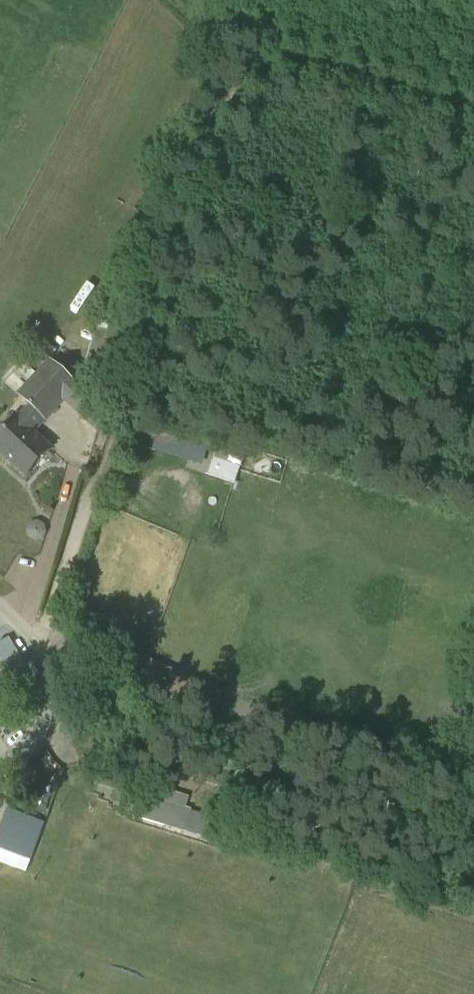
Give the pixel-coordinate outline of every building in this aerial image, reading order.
[(64,397),(96,426),(106,389),(72,358),(61,369),(77,384),(64,397)] [(52,361),(20,397),(30,406),(44,419),(64,397),(77,384),(61,369),(52,361)] [(0,434),(0,451),(27,475),(51,449),(33,432),(44,419),(30,406),(18,419),(16,417),(0,434)] [(211,476),(237,483),(244,457),(217,450),(211,476)] [(209,714),(220,691),(146,656),(136,677),(144,681),(146,676),(160,682),(158,686),(169,691),(168,694),(209,714)] [(24,799),(34,797),(32,789),(48,785),(45,773),(19,779),(24,799)] [(190,798),(157,788),(153,801),(138,796),(132,814),(166,825),(185,831),(214,840),(220,821),(186,811),(190,798)] [(10,812),(0,839),(0,851),(27,860),(40,823),(10,812)]
